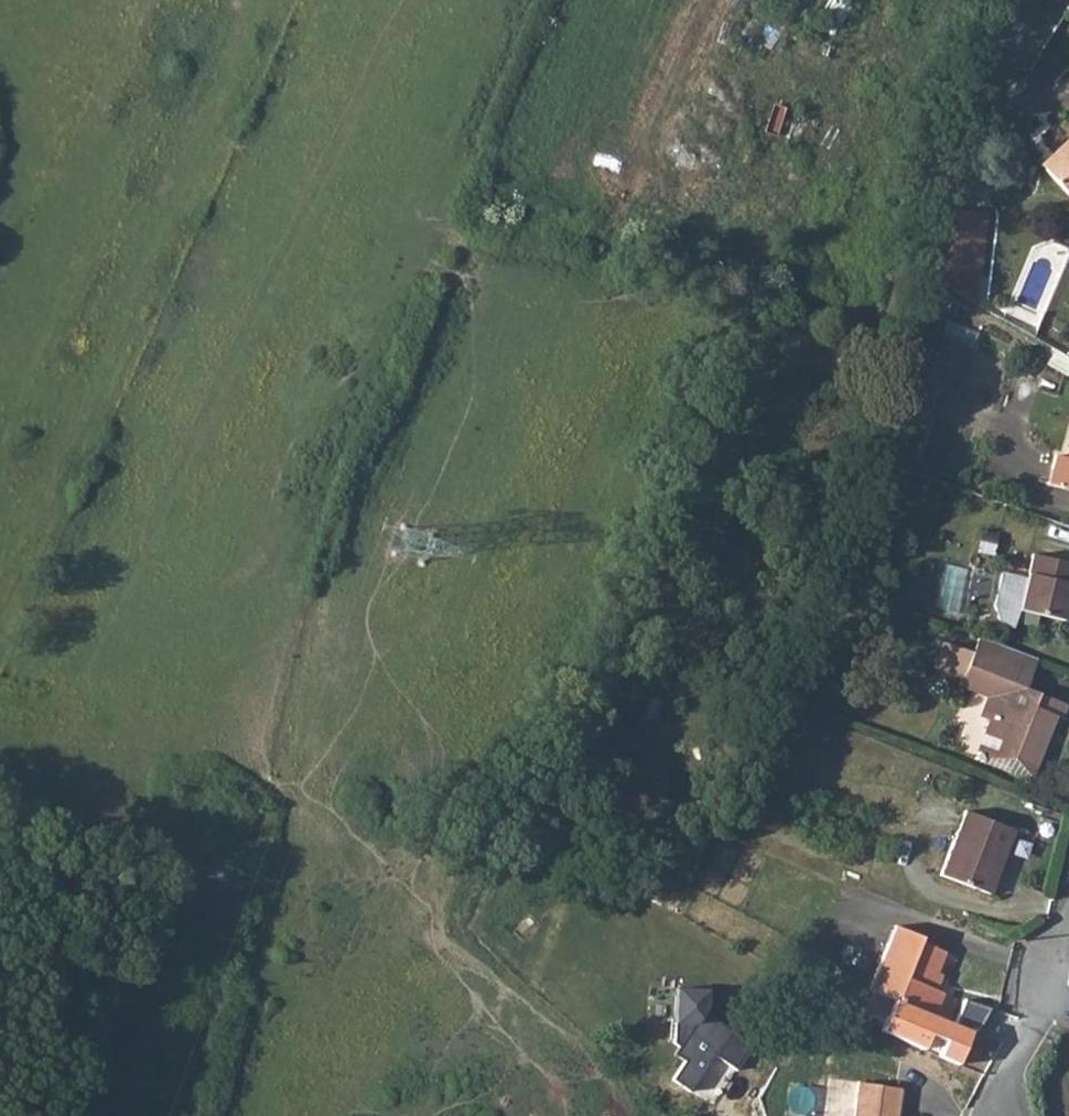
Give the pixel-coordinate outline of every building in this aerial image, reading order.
[(1068,191),(1068,137),(1061,144),(1065,149),(1046,168),(1068,191)] [(952,209),(943,282),(980,303),(990,213),(952,209)] [(1061,457),(1049,453),(1040,480),(1068,489),(1068,429),(1061,457)] [(1026,554),(1021,578),(995,572),(987,605),(991,624),(1009,628),(1014,610),(1058,621),(1068,578),(1068,565),(1026,554)] [(938,669),(954,676),(958,666),(989,678),(982,697),(975,714),(984,718),(978,734),(998,743),(993,754),(1029,769),(1050,719),(1055,721),(1061,705),(1021,689),(1034,655),(973,631),(965,647),(950,641),(938,669)] [(950,685),(982,697),(989,678),(958,666),(954,676),(950,685)] [(1026,777),(1029,769),(993,754),(998,743),(978,734),(969,758),(1003,773),(1026,777)] [(941,872),(992,890),(1015,828),(963,810),(941,872)] [(865,980),(929,1010),(939,990),(928,984),(945,951),(920,938),(923,930),(896,917),(865,980)] [(895,1089),(854,1084),(849,1115),(891,1115),(895,1089)]
